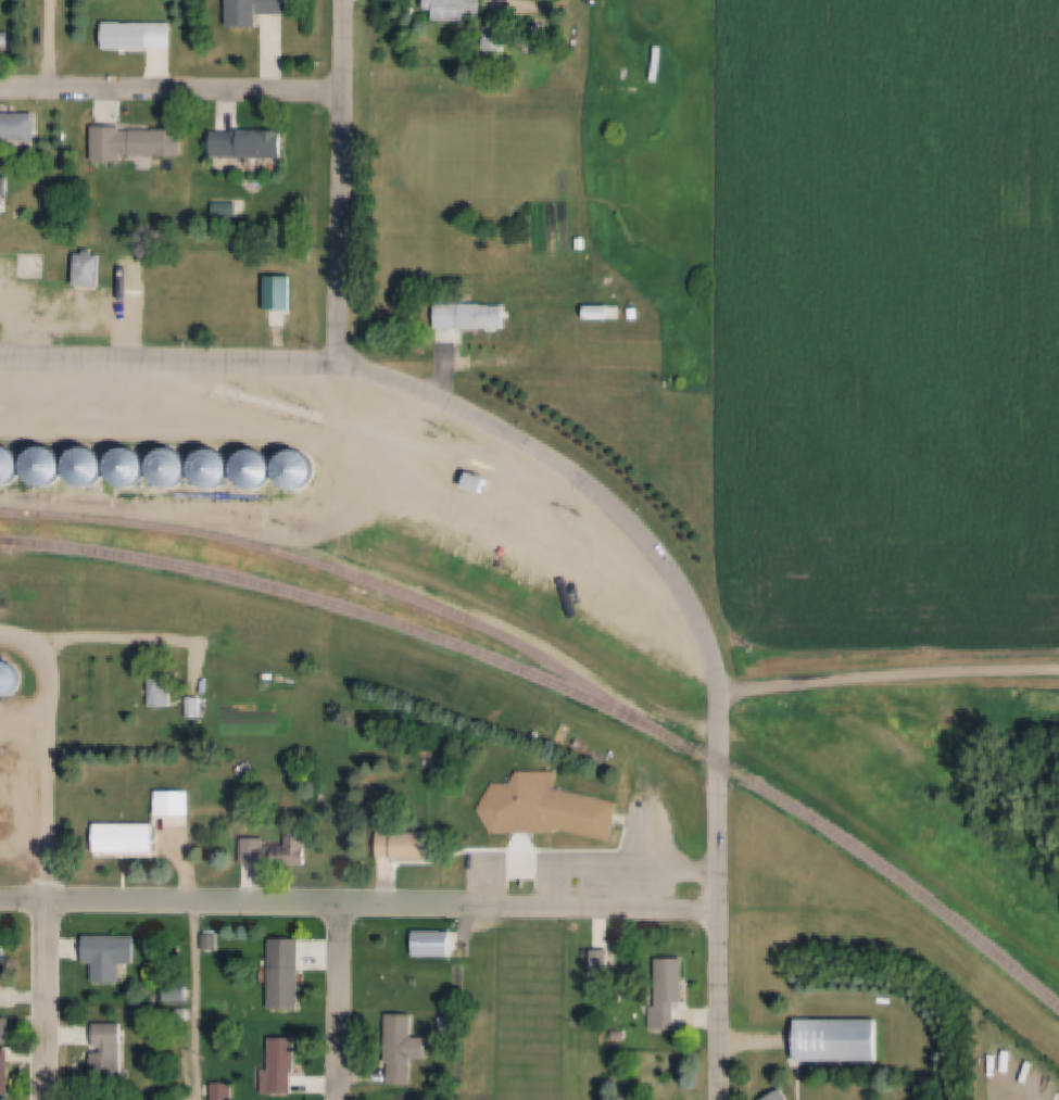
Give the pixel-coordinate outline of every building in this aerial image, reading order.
[(224,27),(224,0),(283,0),(283,14),(255,14),(255,27),(224,27)] [(419,9),(420,0),(478,0),(477,12),(466,11),(465,22),(429,20),(430,9),(419,9)] [(533,21),(543,25),(539,37),(528,33),(533,21)] [(111,23),(169,23),(171,48),(112,49),(111,23)] [(483,25),(505,26),(503,51),(481,50),(483,25)] [(5,59),(0,58),(0,33),(17,33),(16,47),(5,47),(5,59)] [(42,141),(0,140),(0,113),(43,114),(42,141)] [(101,126),(130,127),(130,129),(152,130),(152,128),(180,129),(179,155),(118,154),(118,162),(100,161),(101,126)] [(209,131),(281,132),(281,157),(207,156),(209,131)] [(1,205),(0,205),(0,178),(15,178),(15,195),(1,195),(1,205)] [(101,251),(101,255),(108,255),(108,286),(83,285),(84,251),(101,251)] [(439,302),(505,304),(505,328),(439,327),(439,302)] [(582,306),(619,306),(619,318),(582,317),(582,306)] [(7,486),(0,484),(0,449),(4,447),(11,447),(16,448),(22,453),(26,458),(27,465),(27,471),(24,478),(20,482),(13,485),(7,486)] [(35,456),(39,452),(46,448),(52,448),(59,450),(64,454),(68,458),(70,465),(70,470),(68,477),(65,481),(60,485),(54,486),(48,488),(42,485),(37,482),(33,477),(31,469),(31,463),(35,456)] [(75,459),(78,455),(83,451),(89,448),(94,448),(101,451),(105,454),(110,459),(112,466),(111,473),(109,479),(103,484),(98,488),(91,488),(84,486),(78,482),(75,478),(73,471),(73,466),(75,459)] [(117,457),(122,452),(128,450),(135,448),(141,450),(147,454),(151,459),(153,465),(153,471),(151,477),(148,482),(142,485),(137,488),(130,488),(125,485),(119,482),(115,477),(114,470),(114,464),(117,457)] [(159,458),(163,453),(169,450),(176,450),(182,451),(188,455),(191,459),(193,466),(193,471),(192,478),(188,482),(184,486),(178,489),(172,489),(166,486),(161,483),(156,478),(154,471),(155,464),(159,458)] [(199,458),(204,454),(210,451),(217,450),(224,452),(229,455),(232,460),(235,466),(235,472),(234,478),(229,483),(225,486),(218,489),(213,489),(206,488),(202,483),(198,478),(196,471),(197,465),(199,458)] [(283,458),(288,454),(294,451),(301,450),(307,452),(313,455),(317,460),(318,466),(319,472),(317,478),(314,483),(308,486),(303,489),(297,489),(291,488),(286,483),(281,478),(280,471),(280,465),(283,458)] [(240,462),(243,456),(249,453),(254,451),(261,451),(266,453),(272,456),(276,462),(277,468),(277,475),(274,481),(269,485),(263,489),(256,490),(250,488),(244,484),(240,479),(239,473),(238,467),(240,462)] [(474,499),(482,484),(460,473),(452,487),(474,499)] [(488,480),(483,491),(467,484),(471,473),(488,480)] [(4,695),(0,693),(0,663),(2,661),(9,661),(14,662),(20,667),(22,671),(24,675),(24,681),(22,686),(18,691),(14,694),(10,695),(4,695)] [(150,674),(172,674),(172,705),(149,705),(150,674)] [(186,696),(201,697),(200,715),(186,715),(186,696)] [(559,830),(492,829),(479,807),(493,782),(509,782),(516,770),(558,771),(557,788),(560,788),(560,791),(615,801),(607,839),(559,830)] [(154,789),(188,789),(188,813),(153,812),(154,789)] [(151,823),(151,851),(92,850),(92,822),(151,823)] [(377,831),(430,832),(430,859),(377,858),(377,831)] [(245,836),(263,837),(263,843),(285,844),(285,862),(240,861),(240,843),(245,843),(245,836)] [(412,928),(450,930),(449,956),(412,954),(412,928)] [(203,933),(218,934),(217,949),(203,949),(203,933)] [(119,962),(119,979),(92,979),(92,962),(83,962),(84,934),(133,935),(133,963),(119,962)] [(267,937),(299,938),(298,1008),(266,1008),(267,937)] [(651,1027),(651,1006),(656,1006),(657,958),(682,959),(681,1000),(675,1000),(673,1028),(651,1027)] [(163,986),(186,986),(186,999),(162,999),(163,986)] [(386,1013),(411,1014),(409,1084),(388,1084),(389,1063),(384,1063),(386,1013)] [(797,1020),(880,1020),(880,1062),(797,1062),(797,1020)] [(92,1023),(123,1023),(122,1076),(90,1075),(91,1052),(98,1052),(98,1047),(92,1047),(92,1023)] [(264,1037),(292,1038),(291,1091),(263,1091),(264,1037)] [(9,1093),(0,1093),(0,1050),(9,1050),(9,1093)] [(232,1083),(232,1099),(212,1099),(212,1082),(232,1083)] [(781,1088),(787,1099),(759,1099),(781,1088)]
